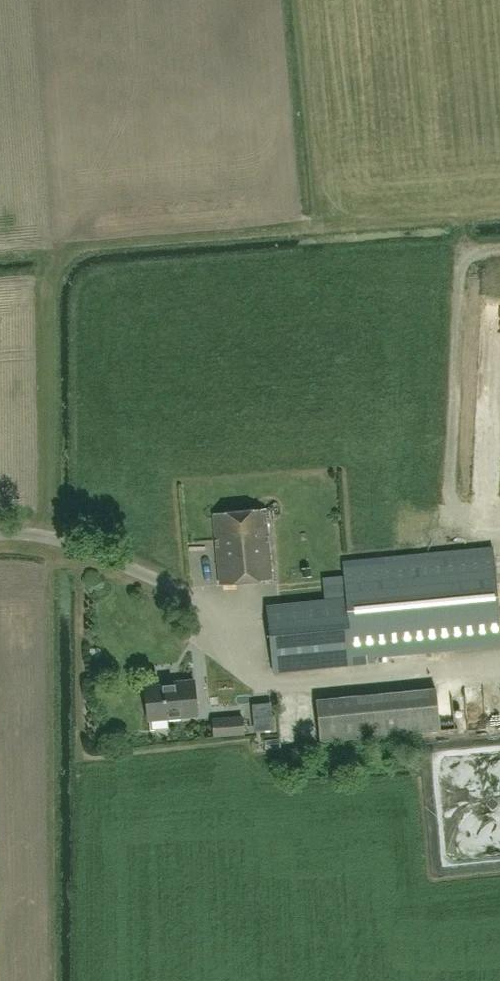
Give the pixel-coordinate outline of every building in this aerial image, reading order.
[(214,515),(216,537),(220,584),(272,579),(265,510),(214,515)] [(273,673),(352,665),(352,660),(499,646),(499,619),(492,545),(342,560),(343,576),(322,578),(324,600),(266,605),(273,673)] [(175,684),(145,687),(148,720),(197,716),(194,681),(175,682),(175,684)] [(435,687),(315,699),(318,742),(440,731),(435,687)] [(243,717),(231,717),(213,719),(214,738),(232,737),(245,736),(243,717)]
